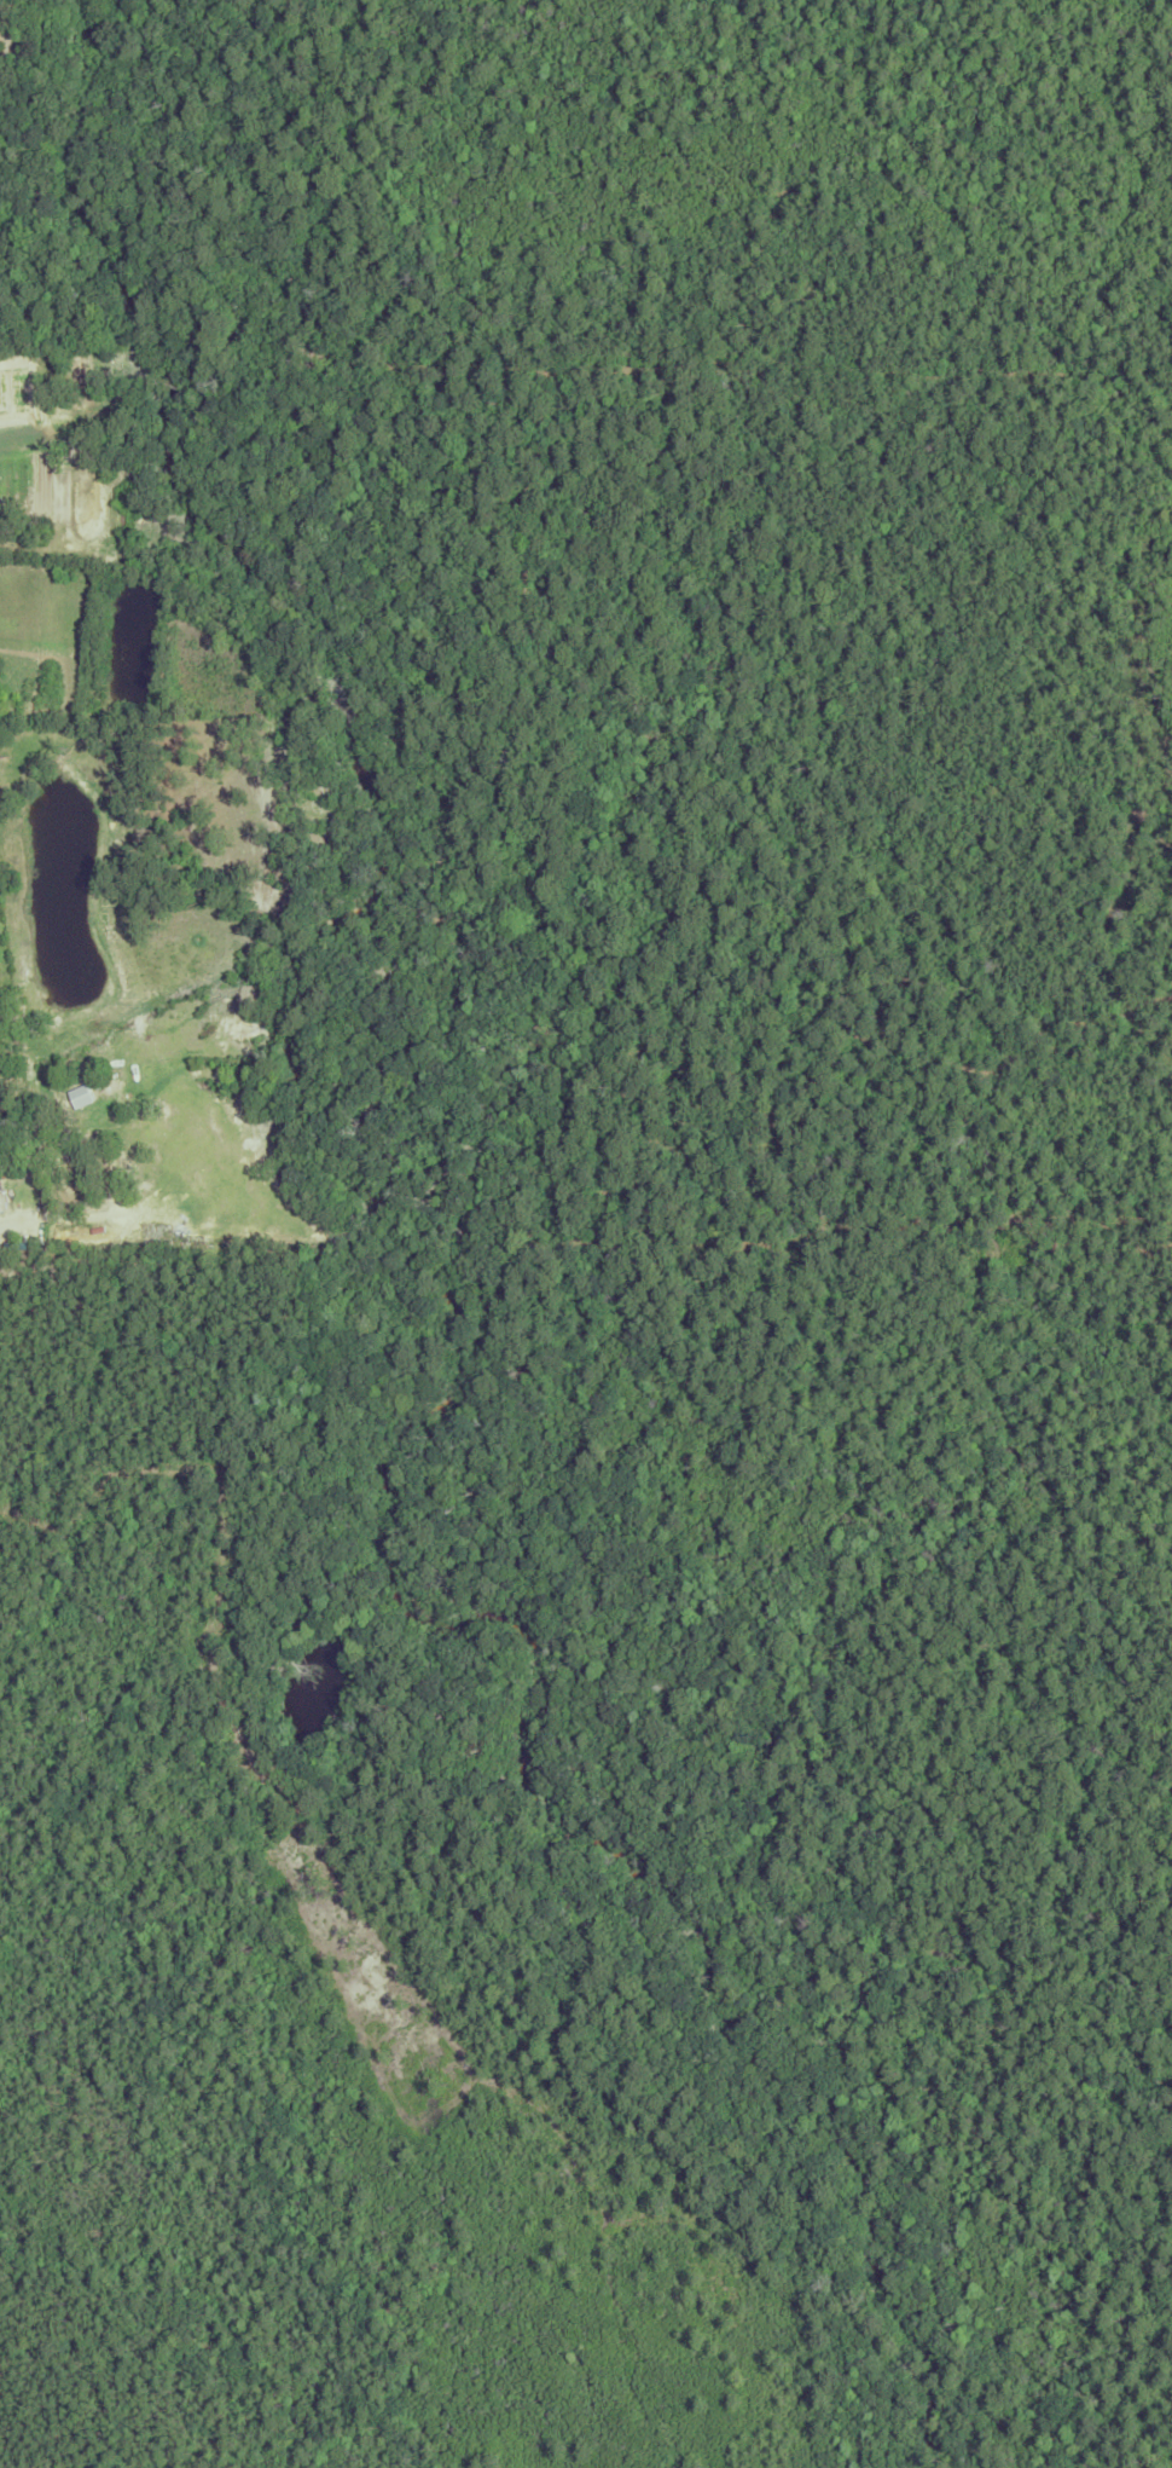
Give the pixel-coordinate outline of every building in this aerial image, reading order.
[(66,1089),(83,1082),(91,1098),(74,1106),(66,1089)] [(75,1108),(81,1105),(87,1119),(81,1121),(75,1108)]
